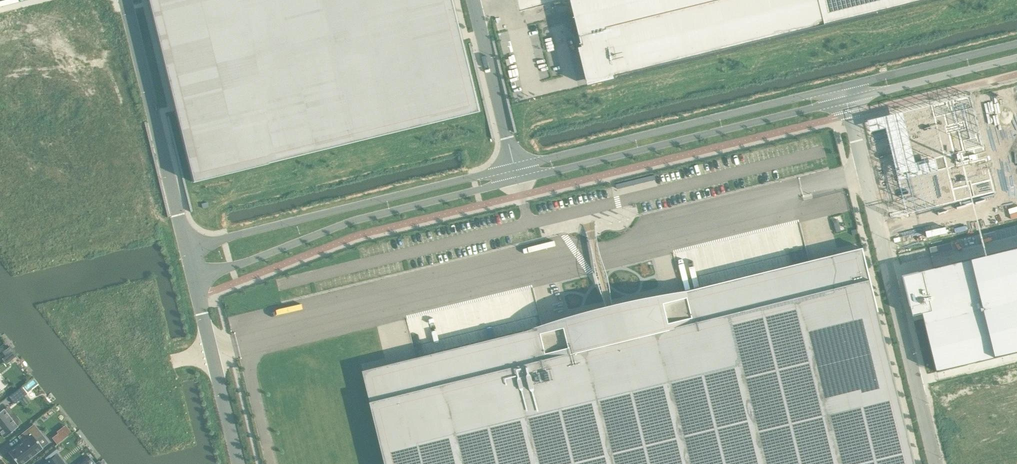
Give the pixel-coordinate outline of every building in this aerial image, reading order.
[(175,111),(192,182),(480,111),(462,40),(453,0),(148,0),(175,111)] [(591,80),(919,0),(571,0),(591,80)] [(971,95),(867,120),(870,132),(886,128),(906,209),(904,210),(905,214),(994,192),(971,95)] [(589,190),(591,201),(601,199),(599,188),(589,190)] [(363,371),(386,463),(915,463),(862,247),(611,309),(363,371)] [(903,275),(913,316),(922,313),(937,371),(1016,352),(1016,248),(922,271),(919,272),(903,275)] [(21,386),(9,396),(14,404),(27,394),(21,386)] [(0,411),(0,432),(4,437),(6,435),(7,436),(12,432),(11,431),(17,427),(17,426),(21,422),(8,406),(4,410),(3,409),(0,411)] [(8,452),(17,463),(23,463),(43,448),(35,439),(42,434),(34,424),(18,437),(22,442),(8,452)] [(54,436),(53,437),(53,438),(53,439),(54,440),(55,441),(55,442),(57,443),(58,442),(59,442),(60,442),(60,441),(61,441),(62,440),(63,439),(64,438),(65,438),(66,437),(68,435),(69,435),(69,434),(70,434),(70,433),(71,432),(70,431),(70,430),(69,430),(68,429),(69,429),(67,428),(67,427),(66,426),(65,425),(64,425),(63,426),(63,427),(62,427),(61,428),(60,428),(59,429),(59,430),(58,430),(57,430),(57,431),(57,433),(56,434),(55,435),(54,436)] [(55,446),(42,455),(46,459),(58,451),(55,446)]
